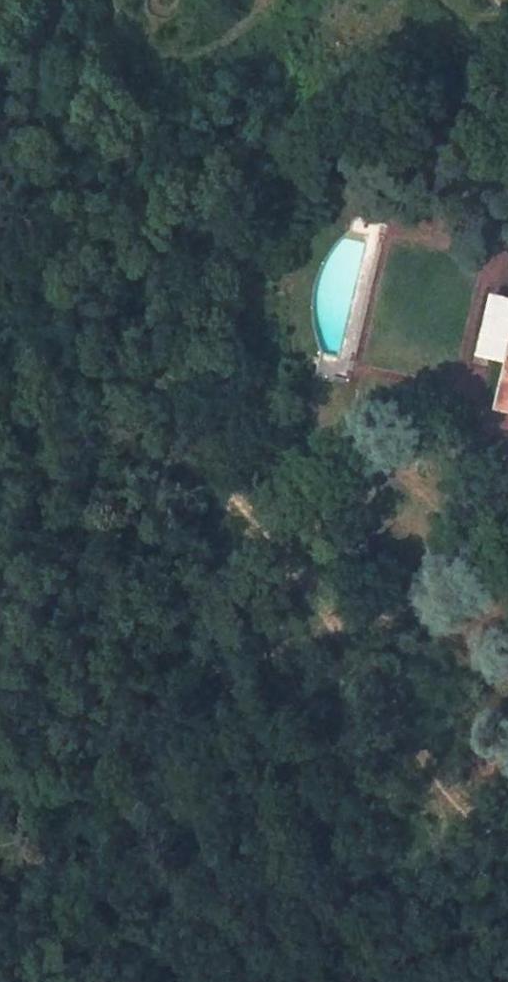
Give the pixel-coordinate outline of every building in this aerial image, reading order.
[(473,355),(504,362),(507,347),(507,298),(488,294),(473,355)] [(504,362),(507,363),(496,406),(507,409),(507,347),(504,362)] [(406,445),(391,451),(395,463),(410,458),(406,445)]
